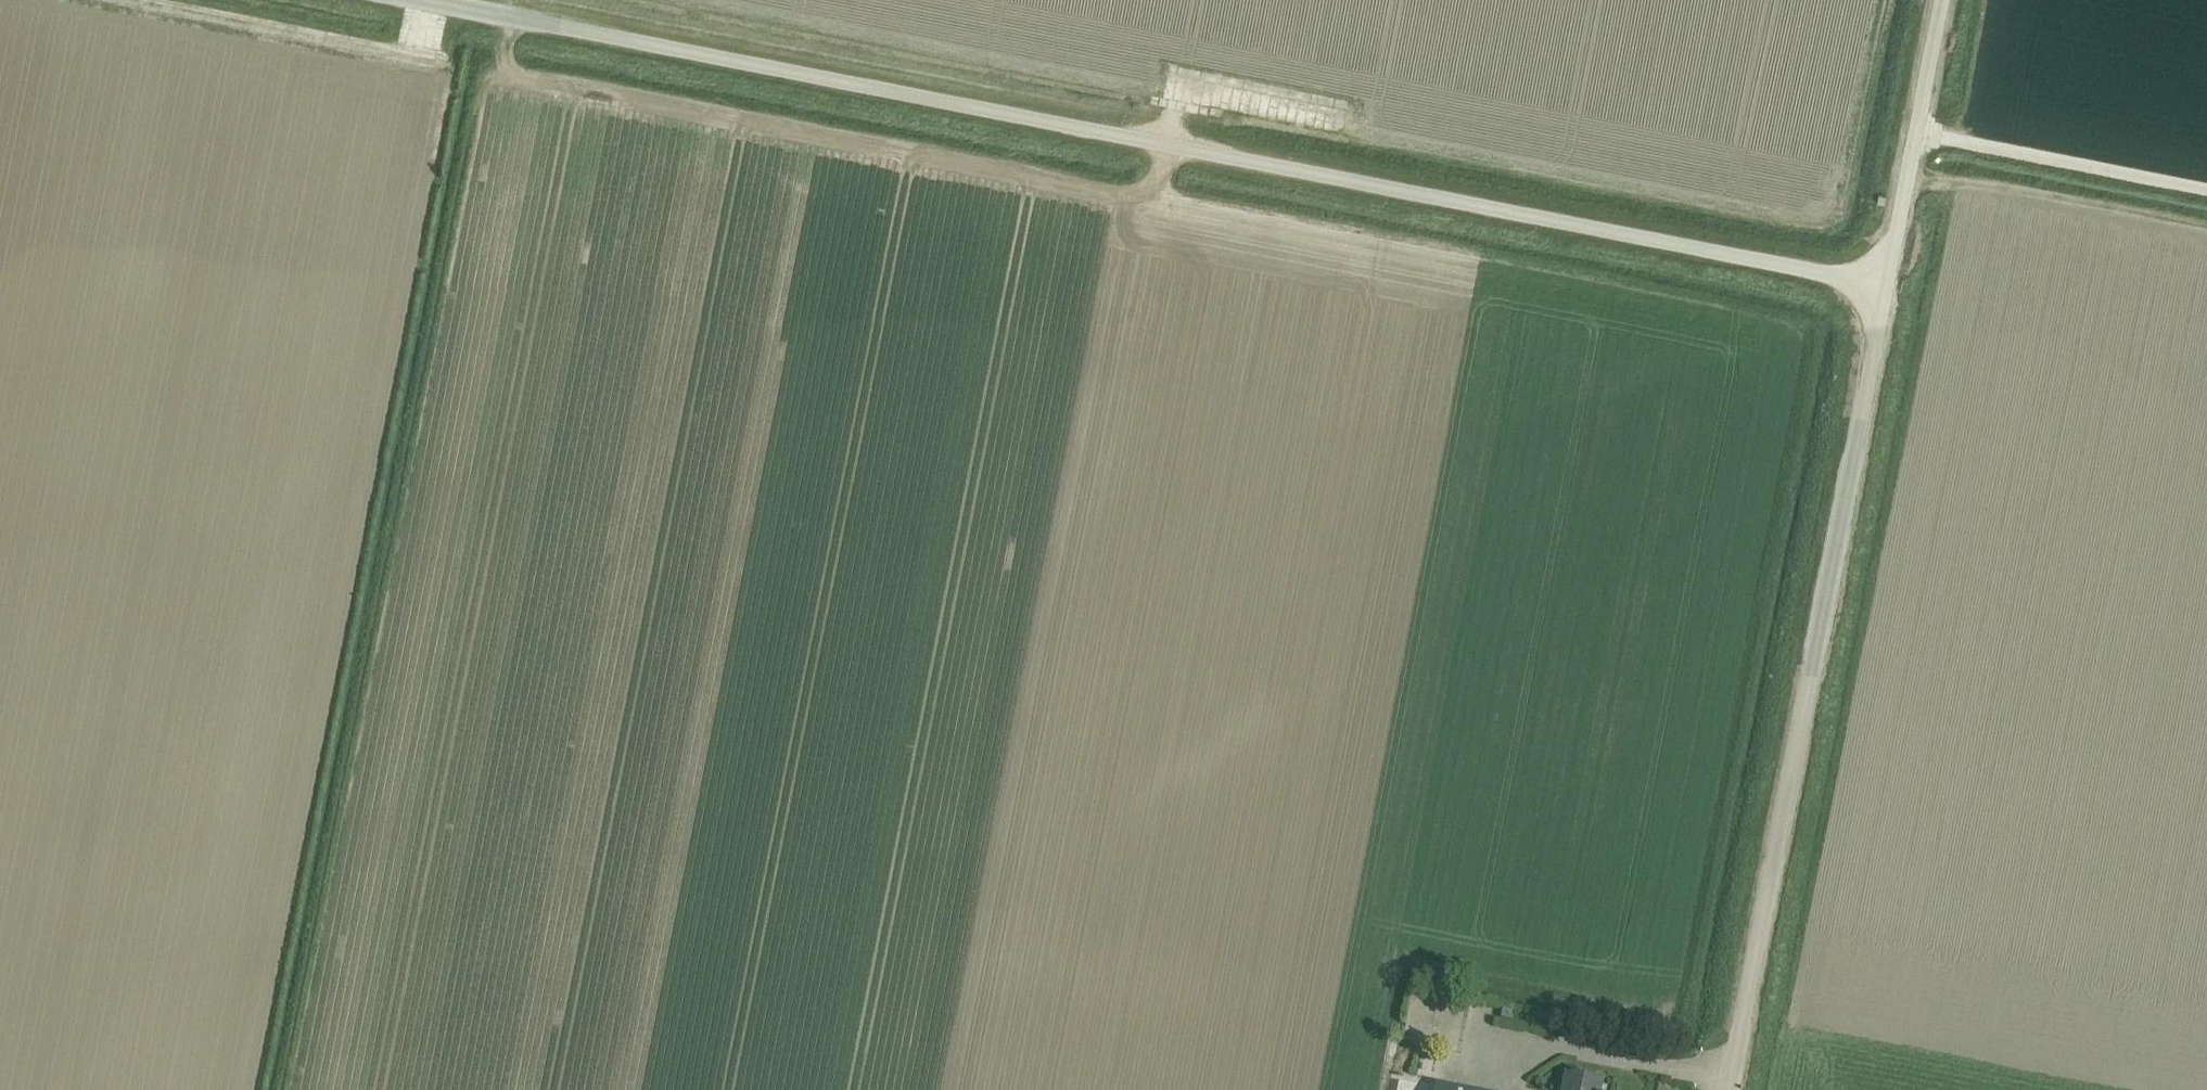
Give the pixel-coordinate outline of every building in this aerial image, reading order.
[(1603,1085),(1566,1077),(1563,1089),(1602,1089),(1603,1085)] [(1399,1078),(1396,1089),(1460,1089),(1399,1078)]
